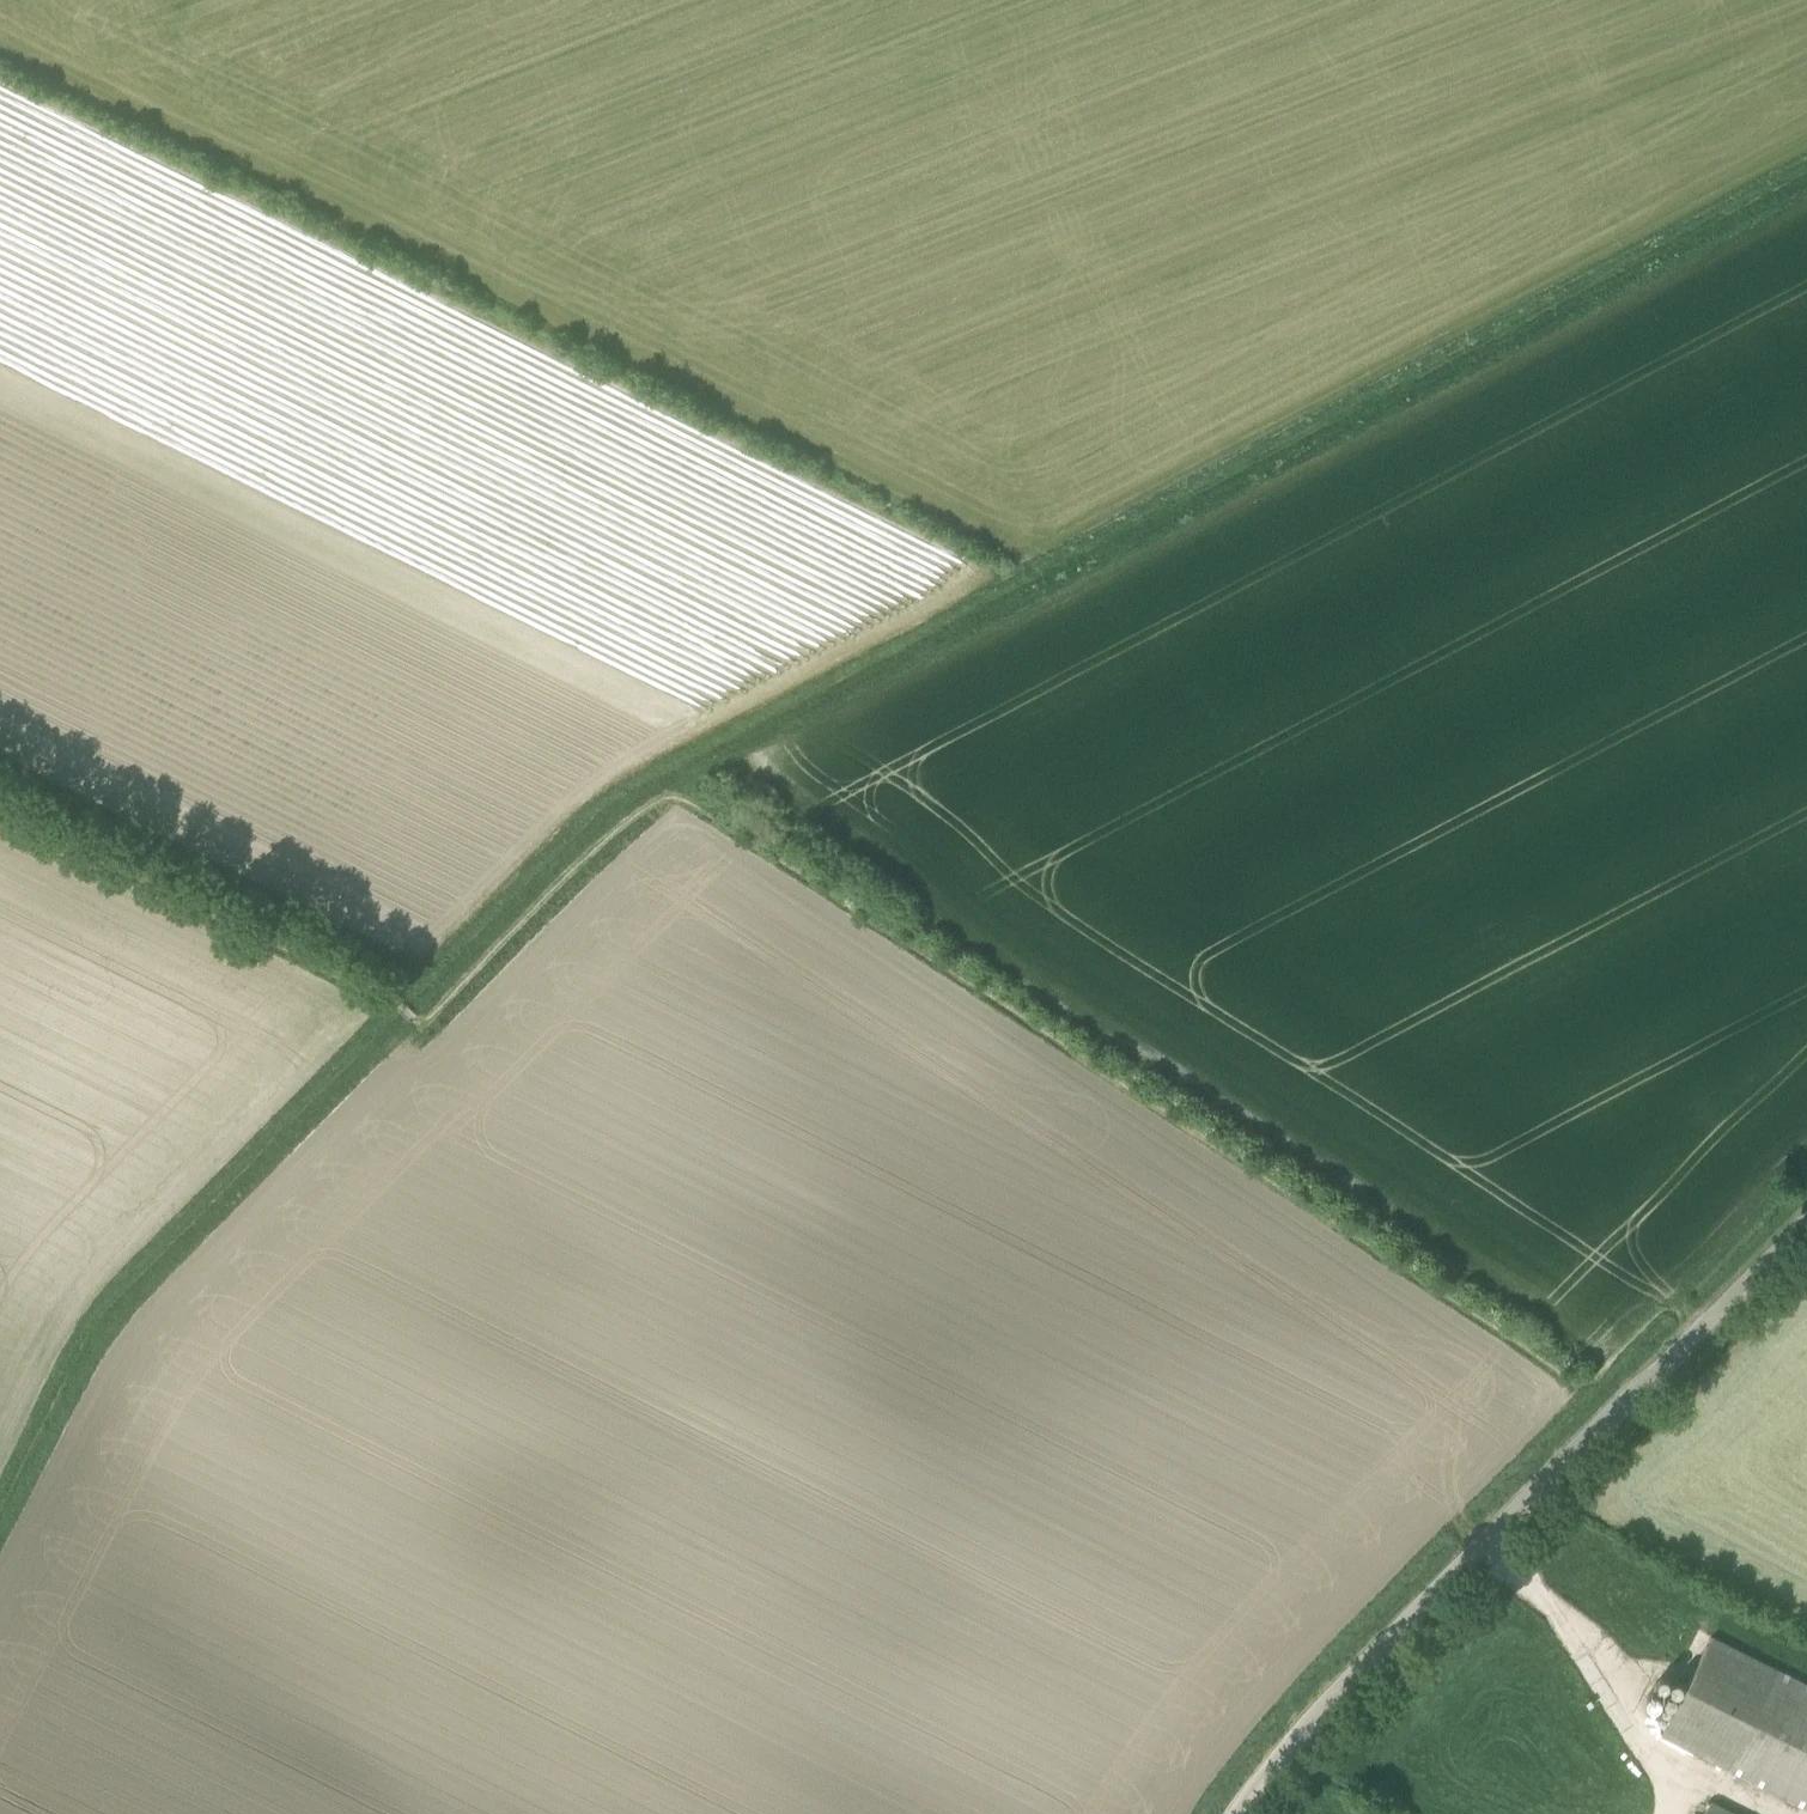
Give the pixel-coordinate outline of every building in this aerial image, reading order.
[(1777,1668),(1712,1635),(1663,1733),(1806,1806),(1806,1683),(1777,1668)] [(1711,1800),(1704,1813),(1739,1813),(1711,1800)]
